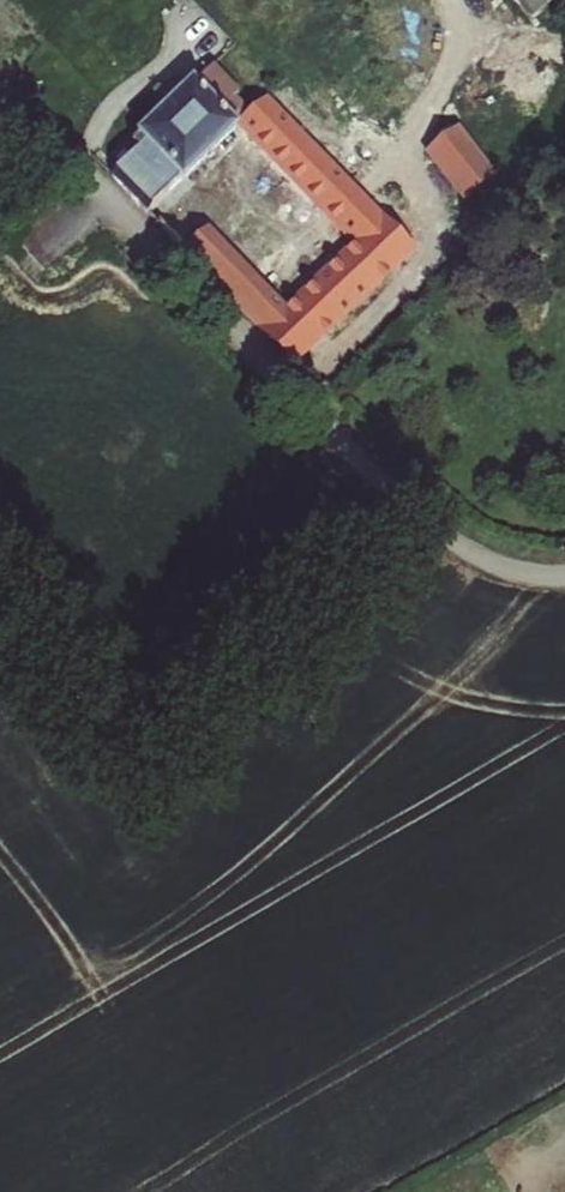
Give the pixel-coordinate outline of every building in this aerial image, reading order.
[(523,18),(532,30),(545,18),(528,0),(511,0),(523,18)] [(545,18),(564,1),(564,0),(528,0),(545,18)] [(120,150),(152,188),(186,159),(232,120),(356,241),(290,301),(271,277),(246,299),(291,353),(410,244),(381,213),(397,197),(325,123),(283,80),(278,75),(262,91),(245,75),(250,69),(223,41),(202,61),(197,56),(192,56),(177,70),(177,75),(182,80),(141,118),(148,125),(120,150)] [(519,197),(461,128),(425,158),(485,228),(519,197)] [(211,206),(186,228),(246,299),(271,277),(211,206)]
